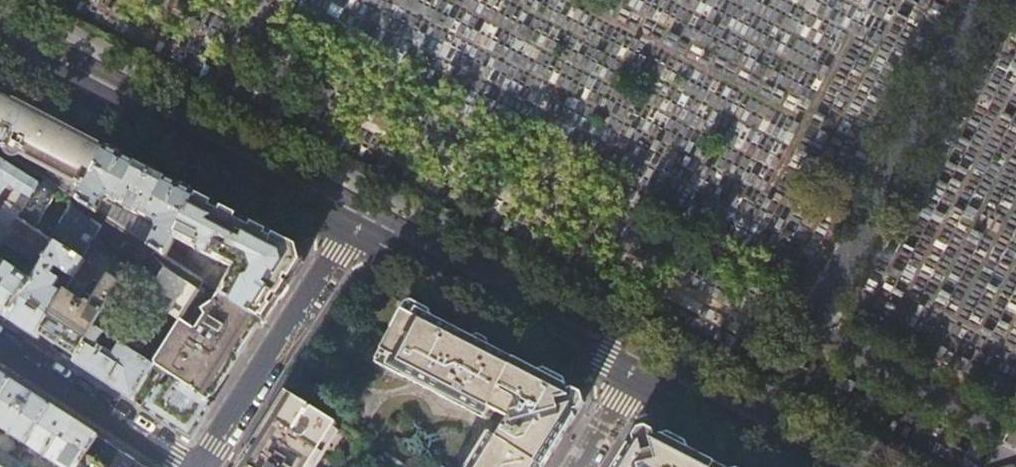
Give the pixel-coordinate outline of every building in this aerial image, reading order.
[(2,95),(0,100),(0,152),(80,204),(108,149),(96,143),(43,116),(2,95)] [(115,153),(108,149),(80,204),(105,219),(154,252),(164,258),(174,239),(197,195),(115,153)] [(0,161),(0,194),(6,184),(15,190),(31,200),(38,185),(0,161)] [(38,185),(31,200),(20,219),(35,229),(54,196),(38,185)] [(31,200),(15,190),(7,202),(6,202),(0,211),(0,246),(1,247),(5,241),(20,219),(31,200)] [(247,221),(197,195),(174,239),(233,270),(220,294),(261,320),(265,323),(272,312),(303,263),(299,248),(247,221)] [(70,206),(50,239),(57,244),(81,259),(92,240),(100,225),(70,206)] [(35,229),(20,219),(5,241),(43,265),(57,244),(50,239),(35,229)] [(105,219),(100,225),(92,240),(127,262),(134,271),(127,286),(148,299),(166,268),(152,255),(154,252),(105,219)] [(83,261),(81,259),(57,244),(43,265),(38,273),(8,320),(20,328),(34,337),(38,332),(65,291),(65,289),(61,287),(58,292),(53,289),(58,280),(50,275),(55,268),(72,279),(83,261)] [(0,259),(0,315),(8,320),(38,273),(28,268),(26,270),(22,267),(19,271),(0,259)] [(166,268),(148,299),(181,323),(153,364),(155,366),(166,373),(209,401),(232,364),(252,333),(259,323),(261,320),(220,294),(216,300),(166,268)] [(88,306),(65,291),(38,332),(56,344),(78,358),(97,327),(123,284),(111,276),(92,305),(89,303),(88,306)] [(585,403),(582,395),(524,365),(410,305),(376,360),(486,417),(490,410),(504,417),(493,435),(490,433),(469,466),(545,466),(585,403)] [(97,327),(78,358),(75,363),(102,381),(134,402),(155,366),(97,327)] [(209,401),(166,373),(143,408),(153,414),(191,439),(208,411),(213,404),(209,401)] [(11,381),(0,374),(0,399),(11,381)] [(11,381),(0,399),(0,428),(22,442),(26,444),(50,406),(29,392),(11,381)] [(337,423),(286,392),(242,462),(238,466),(309,466),(337,423)] [(50,406),(26,444),(61,466),(79,466),(97,437),(73,421),(50,406)] [(620,459),(633,466),(722,466),(708,459),(646,427),(639,429),(620,459)] [(406,466),(444,466),(395,436),(384,453),(406,466)] [(97,437),(79,466),(144,466),(129,457),(97,437)] [(26,444),(22,442),(12,457),(0,449),(0,466),(1,466),(12,466),(16,460),(26,444)] [(1000,466),(1002,466),(1007,456),(998,452),(992,463),(1000,466)] [(620,459),(615,466),(633,466),(620,459)]
